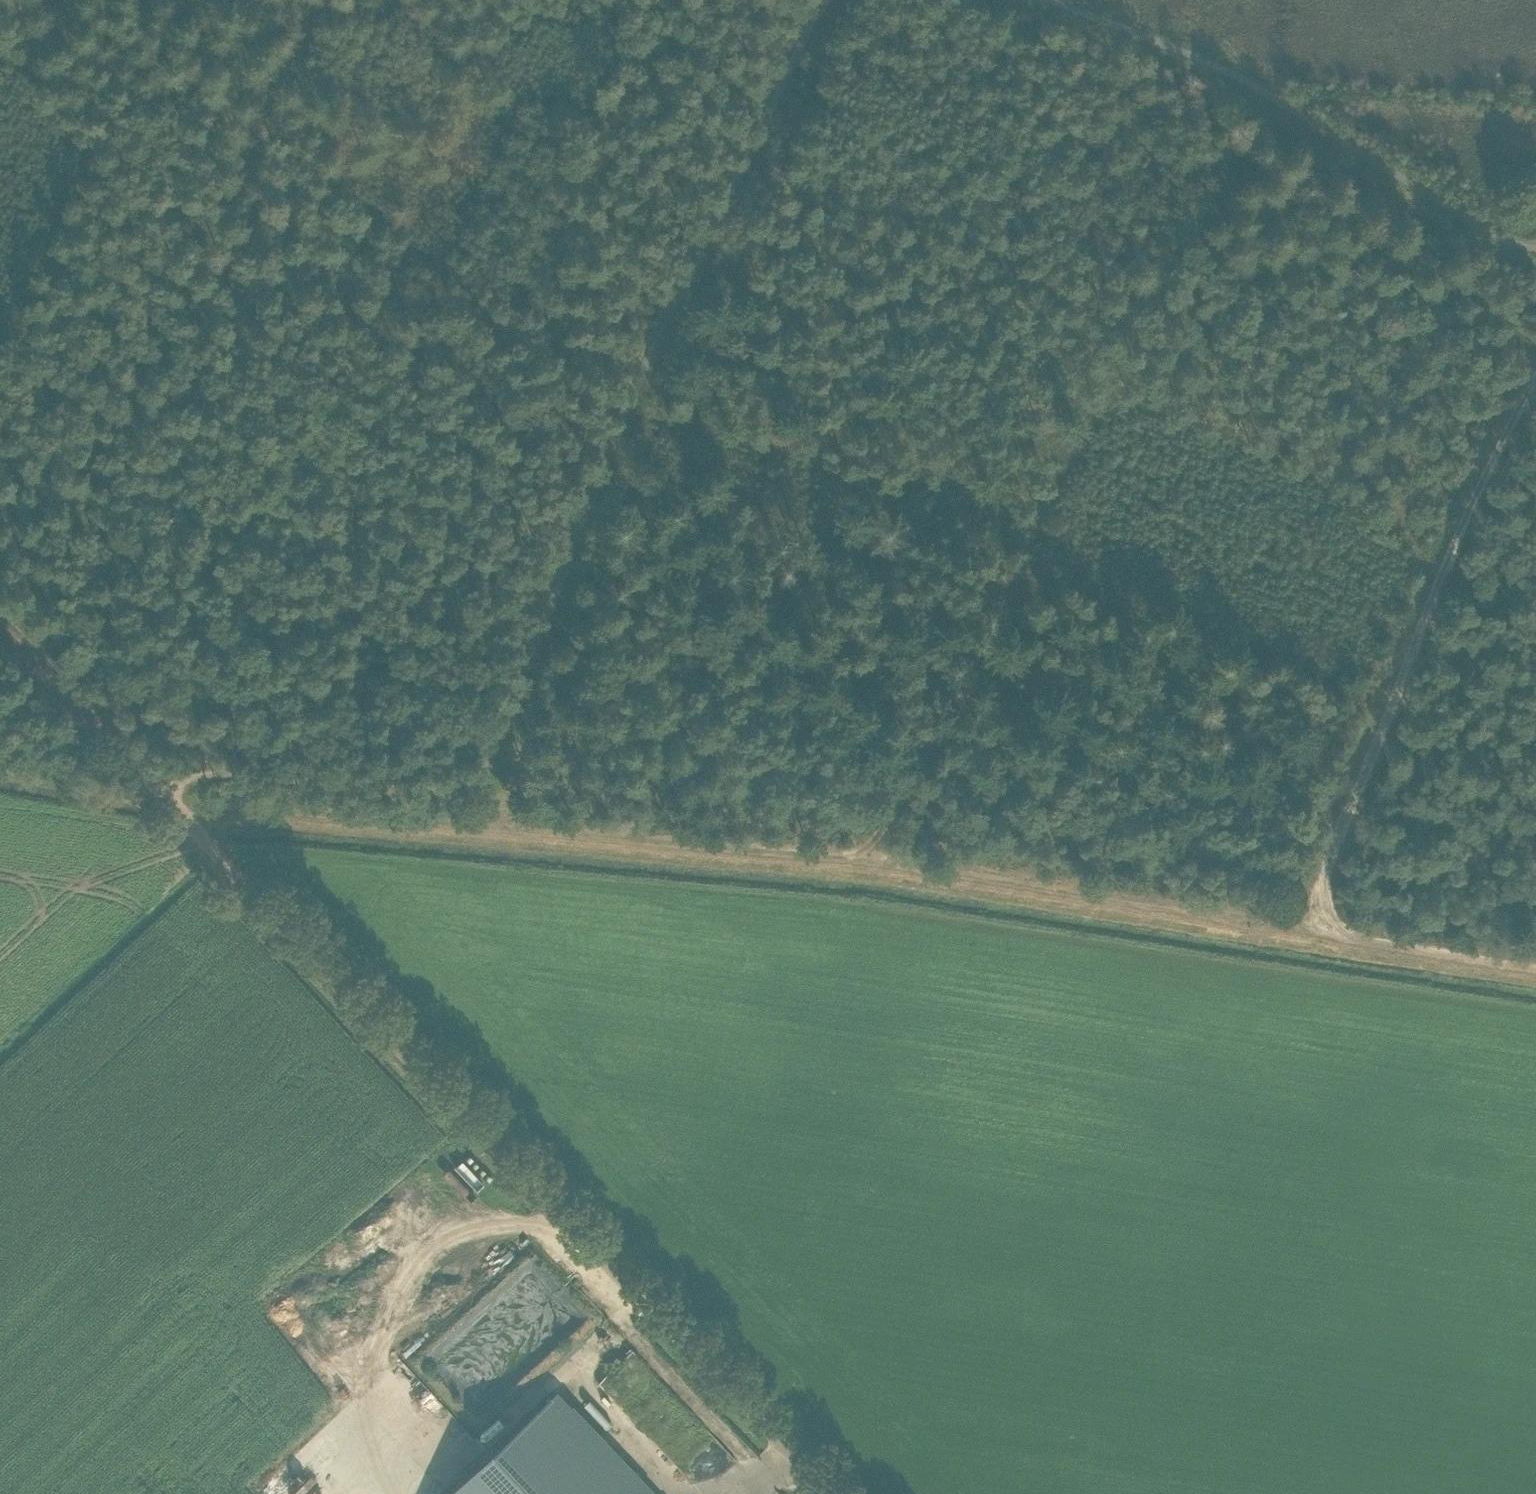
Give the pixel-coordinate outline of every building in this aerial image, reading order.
[(558,1396),(454,1493),(650,1493),(558,1396)] [(697,1434),(697,1419),(676,1420),(677,1435),(697,1434)]
